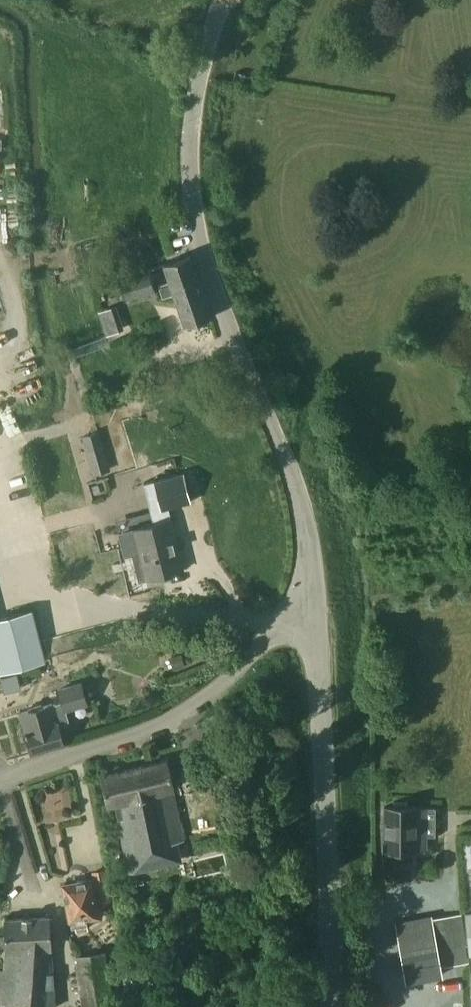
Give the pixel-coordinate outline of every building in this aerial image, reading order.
[(183,282),(198,277),(190,255),(165,264),(171,281),(159,285),(163,298),(175,294),(186,291),(183,282)] [(148,269),(118,278),(125,301),(155,293),(148,269)] [(186,291),(175,294),(186,326),(211,318),(198,277),(183,282),(186,291)] [(85,451),(93,475),(111,470),(103,446),(85,451)] [(190,502),(183,474),(144,483),(151,512),(190,502)] [(138,581),(147,579),(184,570),(172,519),(135,528),(134,527),(118,531),(124,557),(132,555),(138,581)] [(45,662),(32,611),(0,619),(0,674),(45,662)] [(62,702),(54,705),(53,703),(21,713),(32,753),(65,744),(59,724),(69,722),(66,711),(88,705),(81,682),(58,688),(62,702)] [(168,760),(102,775),(109,805),(114,804),(130,870),(161,864),(158,847),(185,842),(172,790),(175,789),(168,760)] [(384,807),(384,851),(416,851),(416,849),(426,849),(426,837),(435,837),(435,809),(416,809),(416,807),(408,807),(408,802),(393,802),(393,807),(384,807)] [(92,871),(96,892),(98,902),(110,900),(104,869),(92,871)] [(92,880),(65,885),(71,920),(72,927),(87,924),(86,918),(98,915),(92,880)] [(1,1006),(1,1004),(34,1006),(45,1006),(46,1006),(55,1006),(52,949),(50,916),(6,918),(7,951),(6,952),(5,970),(0,969),(0,1006),(1,1006)] [(395,923),(403,959),(438,952),(431,916),(395,923)] [(83,1006),(116,1006),(115,1003),(114,1003),(105,951),(76,956),(83,1006)]
